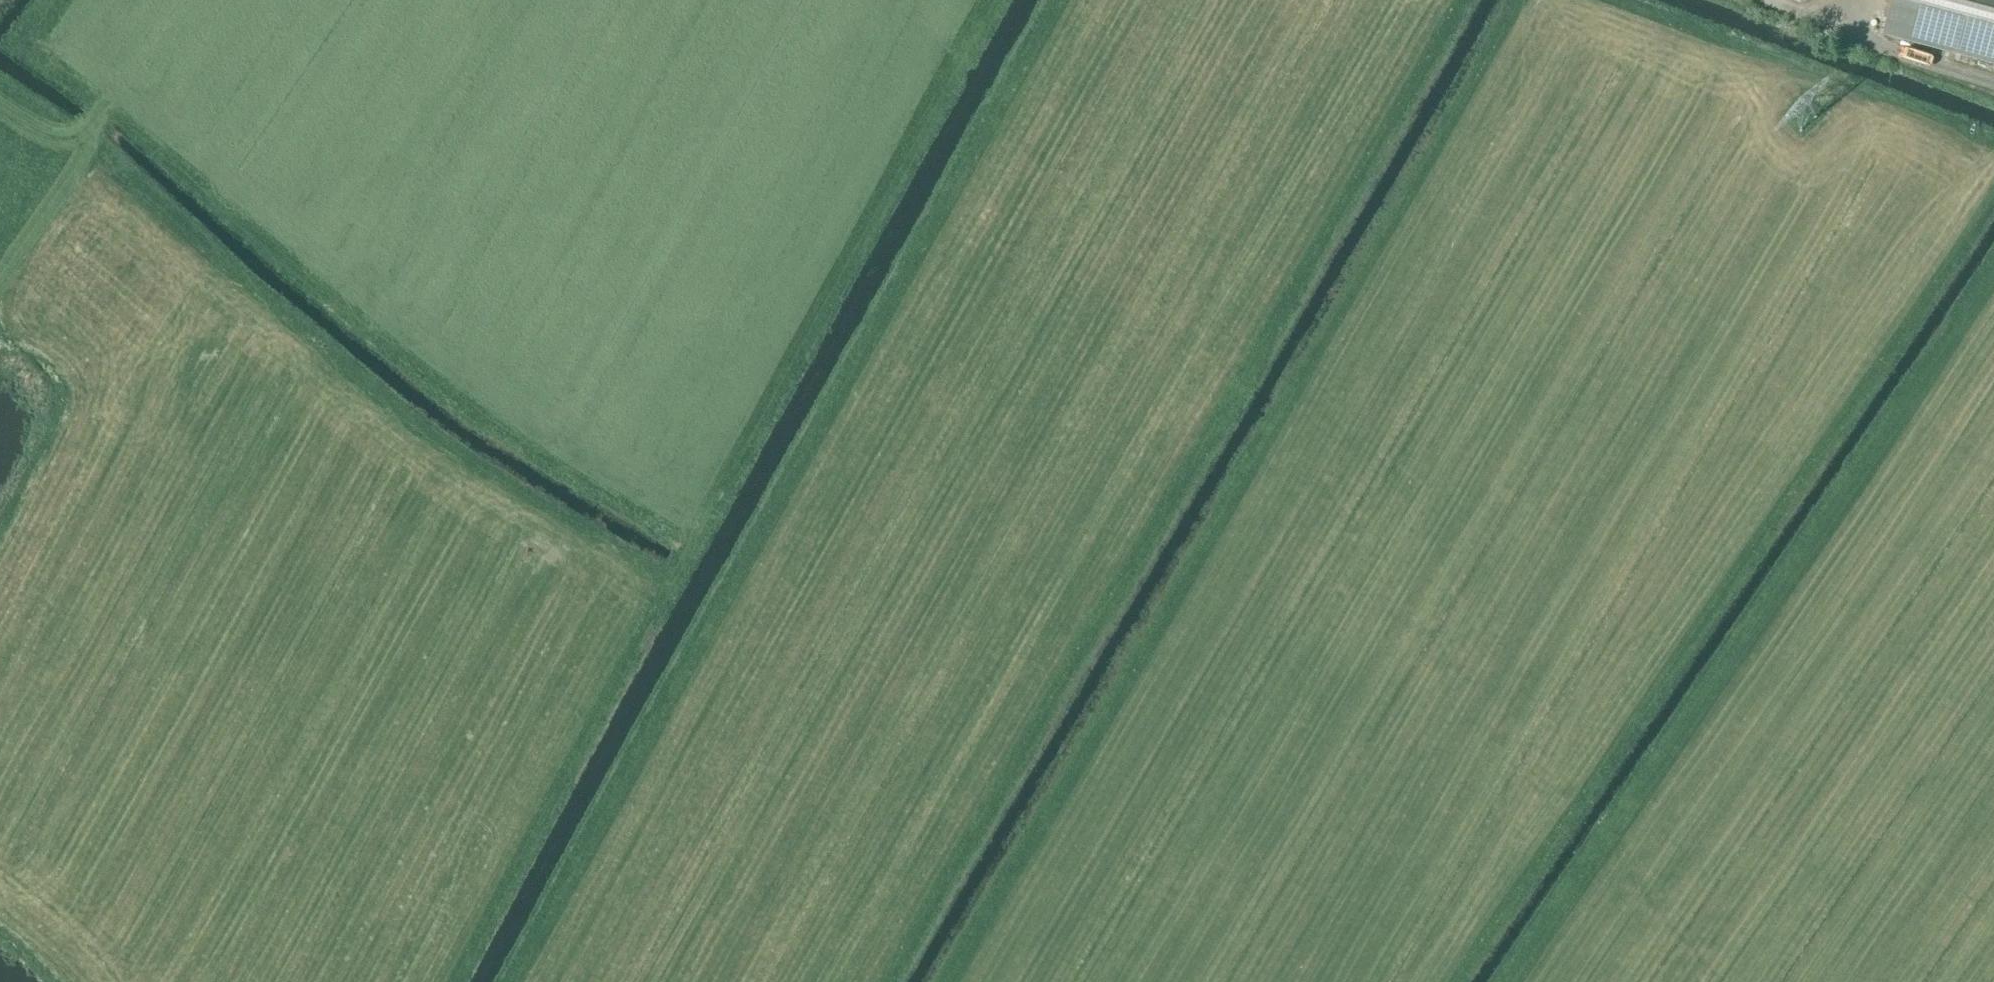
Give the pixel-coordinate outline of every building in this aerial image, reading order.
[(1883,35),(1993,64),(1993,0),(1892,0),(1883,35)]
